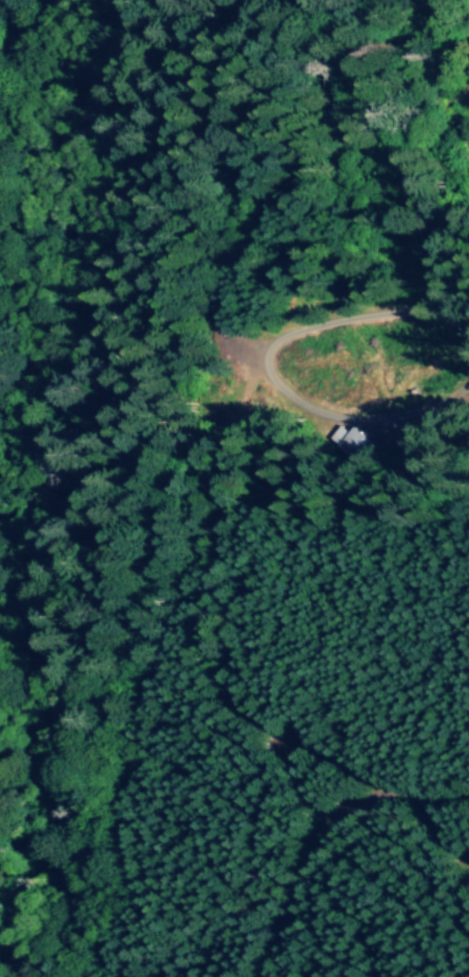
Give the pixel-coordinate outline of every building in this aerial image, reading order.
[(351,432),(342,424),(333,435),(359,458),(374,442),(356,425),(351,432)]
